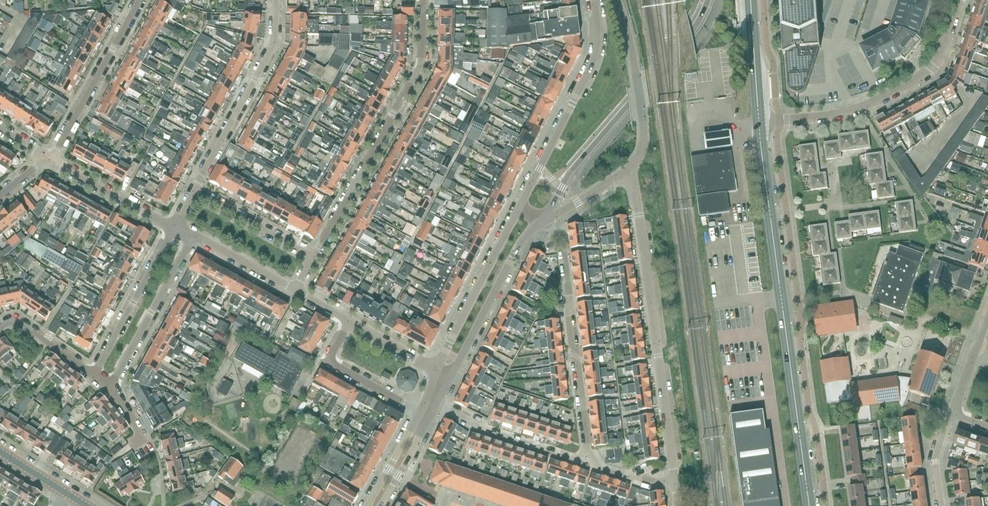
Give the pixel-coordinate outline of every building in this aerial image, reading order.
[(116,0),(115,0),(114,3),(108,13),(113,16),(121,3),(116,0)] [(181,4),(169,0),(168,0),(165,5),(158,1),(155,5),(154,5),(152,10),(167,18),(172,9),(181,14),(185,6),(181,4)] [(576,10),(576,6),(577,5),(576,2),(575,1),(575,0),(570,0),(552,2),(552,8),(550,8),(550,13),(576,10)] [(784,56),(786,55),(788,87),(789,87),(789,89),(789,90),(790,90),(790,91),(791,92),(792,93),(793,94),(795,95),(796,95),(797,95),(798,95),(799,95),(801,95),(802,94),(803,94),(803,93),(805,92),(806,91),(806,90),(807,88),(820,48),(819,30),(824,30),(828,14),(826,13),(822,23),(819,24),(817,0),(780,0),(784,56)] [(917,38),(928,3),(927,2),(927,1),(924,0),(919,0),(902,0),(892,29),(889,29),(887,31),(888,34),(862,47),(863,49),(862,50),(865,57),(867,56),(870,62),(869,63),(872,70),(874,69),(874,71),(900,57),(906,62),(908,60),(909,61),(912,57),(911,56),(917,49),(918,50),(922,46),(921,45),(923,42),(917,38)] [(976,0),(975,6),(987,11),(987,0),(976,0)] [(413,16),(414,6),(404,6),(404,1),(401,1),(401,7),(401,16),(413,16)] [(248,11),(248,5),(248,2),(245,2),(244,5),(237,5),(237,12),(245,12),(248,11)] [(509,18),(523,16),(521,6),(508,8),(509,18)] [(975,6),(973,12),(972,11),(970,16),(986,22),(987,22),(987,11),(975,6)] [(392,12),(392,16),(401,16),(401,7),(397,7),(397,12),(392,12)] [(172,33),(174,29),(164,23),(167,18),(152,10),(149,15),(150,15),(148,19),(172,33)] [(505,11),(489,10),(488,10),(487,40),(486,49),(508,49),(510,47),(542,42),(544,42),(554,41),(565,39),(580,37),(579,37),(577,37),(575,24),(578,24),(577,20),(577,19),(563,21),(550,23),(529,26),(527,16),(523,16),(509,18),(506,18),(505,11)] [(576,11),(576,10),(550,13),(540,14),(541,19),(562,16),(563,21),(577,19),(577,18),(576,11)] [(38,25),(41,19),(43,17),(43,11),(30,11),(30,21),(38,25)] [(454,16),(454,11),(439,11),(439,12),(438,13),(438,16),(439,17),(439,20),(465,21),(465,16),(454,16)] [(10,25),(12,20),(3,15),(0,13),(0,18),(1,18),(1,19),(10,25)] [(108,26),(110,21),(96,13),(91,23),(106,31),(109,26),(108,26)] [(68,22),(72,14),(55,15),(68,22)] [(260,24),(260,14),(244,14),(244,19),(231,19),(231,23),(260,24)] [(307,21),(307,16),(292,15),(292,18),(291,18),(291,21),(292,22),(291,25),(318,26),(318,21),(307,21)] [(43,20),(50,24),(54,19),(52,17),(51,16),(45,17),(43,20)] [(984,28),(986,22),(970,16),(968,21),(969,21),(967,27),(983,32),(987,34),(987,29),(984,28)] [(355,17),(350,17),(350,25),(359,26),(359,17),(355,17)] [(407,28),(407,18),(392,17),(392,23),(376,23),(376,27),(407,28)] [(172,33),(148,19),(145,24),(144,23),(141,28),(157,37),(160,32),(170,37),(172,33)] [(47,31),(50,24),(43,20),(40,27),(47,31)] [(476,22),(465,21),(439,20),(439,24),(438,25),(438,27),(439,28),(439,29),(454,30),(454,26),(476,26),(476,22)] [(29,21),(25,28),(33,33),(38,25),(30,21),(29,21)] [(103,36),(106,31),(91,23),(88,28),(83,25),(81,29),(100,40),(102,36),(103,36)] [(260,24),(231,23),(231,28),(242,28),(241,33),(256,37),(259,24),(260,24)] [(318,35),(318,30),(318,26),(291,25),(291,28),(290,29),(290,32),(291,33),(291,35),(307,35),(318,35)] [(348,35),(351,36),(361,36),(361,35),(362,35),(363,26),(359,26),(350,25),(349,27),(348,27),(348,35)] [(223,36),(224,31),(207,27),(217,33),(223,36)] [(348,35),(348,27),(340,27),(335,30),(334,35),(348,35)] [(406,37),(407,28),(376,27),(376,31),(392,32),(391,37),(406,37)] [(979,42),(983,32),(967,27),(965,32),(963,37),(979,42)] [(25,28),(22,33),(30,38),(33,33),(25,28)] [(168,55),(170,50),(154,41),(157,37),(141,28),(139,33),(140,33),(137,38),(165,53),(168,55)] [(96,50),(98,45),(98,44),(100,40),(81,29),(75,38),(81,41),(96,50)] [(454,34),(454,30),(439,29),(439,30),(438,31),(438,34),(439,35),(439,38),(464,39),(464,35),(454,34)] [(33,38),(37,41),(40,43),(45,35),(37,31),(33,38)] [(22,33),(19,38),(27,43),(30,38),(22,33)] [(232,41),(223,36),(217,33),(215,37),(236,48),(234,53),(247,60),(248,60),(253,52),(232,41)] [(252,49),(255,39),(234,33),(232,41),(253,52),(251,51),(252,49)] [(204,44),(207,38),(202,35),(198,41),(204,44)] [(293,44),(306,48),(307,35),(291,35),(291,44),(293,44)] [(334,35),(333,46),(333,47),(337,50),(348,51),(348,35),(334,35)] [(406,46),(406,37),(391,37),(391,41),(376,41),(376,45),(381,46),(406,46)] [(565,47),(578,53),(579,54),(582,49),(579,48),(580,45),(581,45),(580,43),(581,42),(581,39),(580,38),(580,37),(565,39),(565,47)] [(975,53),(979,42),(963,37),(961,42),(962,42),(960,48),(975,53)] [(19,38),(16,43),(24,49),(27,43),(19,38)] [(32,50),(37,41),(33,38),(27,48),(32,50)] [(165,53),(137,38),(135,42),(134,41),(131,46),(147,55),(154,59),(157,54),(163,57),(165,53)] [(464,44),(464,39),(439,38),(439,42),(437,43),(437,45),(438,47),(453,48),(453,43),(464,44)] [(93,54),(96,50),(81,41),(76,50),(90,58),(92,54),(93,54)] [(16,43),(13,49),(21,54),(24,49),(16,43)] [(305,54),(306,48),(293,44),(291,44),(289,50),(289,51),(305,54)] [(539,54),(542,47),(538,45),(530,46),(528,49),(539,54)] [(155,72),(158,66),(145,59),(147,55),(131,46),(129,51),(130,52),(127,56),(142,64),(155,72)] [(391,55),(406,56),(406,46),(381,46),(381,53),(391,54),(391,55)] [(578,53),(565,47),(563,51),(554,46),(552,50),(574,61),(576,58),(577,58),(579,55),(578,54),(578,53)] [(90,58),(76,50),(70,47),(65,56),(86,68),(88,63),(87,62),(90,58)] [(232,57),(223,53),(224,51),(216,47),(213,52),(219,55),(243,68),(244,66),(245,65),(247,62),(247,61),(247,60),(234,53),(232,57)] [(477,60),(478,56),(462,53),(463,48),(453,48),(438,47),(438,57),(462,58),(477,60)] [(521,55),(525,47),(514,48),(513,51),(518,54),(521,55)] [(972,63),(975,53),(960,48),(958,53),(957,53),(956,58),(972,63)] [(13,49),(10,54),(18,59),(21,54),(13,49)] [(31,62),(35,55),(25,49),(21,56),(31,62)] [(315,61),(305,54),(289,51),(289,50),(284,60),(297,68),(302,60),(312,66),(313,64),(315,61)] [(348,51),(337,50),(335,55),(345,60),(348,54),(348,51)] [(573,65),(574,61),(552,50),(550,54),(559,59),(557,63),(570,70),(570,69),(572,69),(573,66),(573,65)] [(195,63),(199,55),(193,51),(188,59),(195,63)] [(507,59),(513,62),(514,62),(519,64),(523,56),(521,55),(518,54),(517,55),(510,52),(507,59)] [(86,68),(65,56),(59,53),(56,59),(62,63),(60,66),(80,77),(82,72),(83,73),(86,68)] [(10,54),(7,59),(15,64),(18,59),(10,54)] [(241,71),(243,68),(219,55),(217,59),(227,65),(225,69),(238,76),(239,75),(240,75),(242,72),(241,71)] [(345,60),(335,55),(331,61),(341,66),(345,60)] [(406,65),(406,56),(391,55),(391,57),(387,64),(402,72),(406,65)] [(142,64),(127,56),(124,62),(123,62),(120,67),(135,75),(139,69),(149,75),(151,71),(141,66),(142,64)] [(346,64),(350,67),(355,59),(350,56),(346,64)] [(23,72),(29,63),(21,57),(15,67),(23,72)] [(80,77),(60,66),(62,63),(56,59),(52,57),(49,63),(59,69),(55,75),(75,86),(78,81),(77,81),(80,77)] [(476,64),(477,60),(462,58),(438,57),(438,66),(452,67),(462,72),(463,62),(476,64)] [(557,63),(552,60),(550,64),(536,57),(534,62),(537,63),(566,78),(568,75),(569,74),(570,72),(570,71),(570,70),(557,63)] [(968,74),(972,63),(956,58),(954,62),(955,63),(953,68),(968,74)] [(179,69),(183,62),(178,59),(174,66),(179,69)] [(508,70),(513,62),(507,59),(503,67),(508,70)] [(312,81),(305,77),(295,72),(297,68),(284,60),(283,61),(282,61),(280,64),(281,65),(279,68),(303,81),(310,85),(312,81)] [(338,72),(341,66),(331,61),(328,66),(328,67),(338,72)] [(399,73),(386,66),(377,61),(375,65),(384,70),(382,74),(395,81),(395,80),(397,80),(398,78),(397,76),(399,73)] [(564,81),(566,78),(537,63),(535,67),(551,76),(549,80),(562,86),(564,85),(565,83),(564,81)] [(314,77),(319,67),(313,64),(312,66),(308,74),(314,77)] [(350,67),(346,64),(345,64),(341,72),(345,74),(345,75),(350,67)] [(217,70),(212,67),(207,65),(205,68),(210,71),(234,84),(235,82),(236,82),(239,78),(238,77),(238,76),(225,69),(220,66),(217,70)] [(328,66),(324,70),(325,73),(321,81),(330,86),(338,72),(328,67),(328,66)] [(462,72),(452,67),(438,66),(438,68),(437,68),(434,74),(448,82),(455,86),(462,72)] [(144,91),(146,88),(133,80),(135,75),(120,67),(117,72),(118,72),(116,76),(140,90),(141,89),(144,91)] [(324,70),(319,67),(314,77),(321,81),(325,73),(324,70)] [(512,72),(508,70),(503,67),(499,76),(508,81),(512,72)] [(19,77),(22,73),(14,68),(11,72),(19,77)] [(300,85),(303,81),(279,68),(277,71),(276,72),(275,75),(275,76),(275,77),(288,84),(291,80),(300,85)] [(964,86),(968,74),(953,68),(952,71),(951,71),(949,76),(948,77),(955,83),(960,85),(964,86)] [(531,70),(529,75),(538,79),(540,74),(531,70)] [(233,87),(234,84),(210,71),(208,75),(219,81),(216,85),(230,93),(230,92),(231,91),(233,88),(233,87)] [(340,83),(345,74),(341,72),(336,80),(340,83)] [(379,78),(370,73),(368,72),(366,76),(390,89),(392,86),(394,86),(395,84),(394,82),(395,81),(382,74),(379,78)] [(455,97),(457,93),(446,86),(448,82),(434,74),(431,79),(432,80),(430,83),(455,97)] [(547,84),(537,79),(527,74),(525,78),(558,95),(559,92),(560,92),(563,88),(562,87),(562,86),(549,80),(547,84)] [(73,91),(75,86),(55,75),(52,81),(47,78),(45,81),(50,84),(69,95),(72,91),(73,91)] [(140,90),(116,76),(114,81),(113,80),(110,85),(125,94),(128,89),(141,96),(144,92),(140,90)] [(387,98),(390,92),(389,91),(390,89),(366,76),(364,80),(375,86),(373,90),(387,98)] [(487,90),(490,85),(471,76),(468,81),(487,90)] [(490,85),(492,81),(482,76),(480,80),(490,85)] [(286,88),(288,84),(275,77),(274,77),(273,78),(272,80),(272,82),(270,85),(294,97),(296,93),(286,88)] [(958,88),(960,85),(955,83),(948,77),(947,79),(944,82),(944,83),(939,85),(939,86),(937,88),(936,87),(944,102),(956,95),(954,92),(958,88)] [(165,90),(170,82),(162,78),(161,81),(162,82),(159,87),(165,90)] [(494,86),(501,90),(505,81),(498,78),(494,86)] [(555,103),(557,98),(556,98),(558,95),(525,78),(524,82),(531,86),(537,89),(535,94),(540,97),(553,103),(554,102),(555,103)] [(184,90),(187,85),(178,79),(175,84),(184,90)] [(208,87),(203,84),(194,79),(192,83),(201,87),(225,101),(227,98),(228,98),(229,95),(229,94),(230,93),(216,85),(211,82),(208,87)] [(336,91),(340,83),(336,80),(332,88),(336,91)] [(352,86),(358,89),(361,83),(355,80),(352,86)] [(9,96),(12,90),(17,83),(13,81),(5,93),(0,90),(0,109),(9,96)] [(16,93),(20,86),(17,83),(12,90),(16,93)] [(456,97),(455,97),(430,83),(428,86),(427,86),(426,89),(426,90),(426,91),(444,101),(446,97),(454,102),(456,97)] [(136,111),(138,106),(123,98),(125,94),(110,85),(107,90),(108,90),(106,95),(127,106),(136,111)] [(294,97),(270,85),(269,88),(268,87),(265,91),(266,92),(266,93),(279,100),(285,104),(288,99),(291,102),(294,97)] [(502,90),(501,90),(494,86),(490,94),(490,95),(496,98),(498,98),(502,90)] [(224,103),(225,101),(201,87),(199,91),(210,97),(207,102),(221,109),(221,108),(223,107),(224,104),(224,103)] [(939,105),(944,102),(936,87),(932,89),(932,90),(927,93),(934,107),(937,113),(940,118),(942,122),(947,119),(939,105)] [(337,91),(336,91),(332,88),(327,97),(332,99),(337,91)] [(320,101),(324,93),(317,89),(313,97),(320,101)] [(387,98),(373,90),(370,94),(361,90),(359,93),(381,105),(383,102),(384,103),(387,98)] [(449,115),(451,111),(441,105),(444,101),(426,91),(425,92),(424,92),(422,95),(423,96),(421,99),(443,111),(449,115)] [(33,97),(34,95),(30,92),(22,104),(17,101),(8,116),(12,118),(13,117),(18,121),(27,107),(30,102),(33,97)] [(379,109),(381,105),(359,93),(357,97),(366,102),(364,106),(376,113),(377,113),(379,112),(380,110),(379,109)] [(924,113),(934,107),(927,93),(921,96),(920,95),(916,98),(924,113)] [(164,99),(169,102),(172,97),(167,94),(164,99)] [(127,106),(106,95),(104,99),(103,98),(100,103),(115,112),(118,107),(125,111),(127,106)] [(290,120),(293,117),(275,107),(278,102),(265,95),(264,96),(263,96),(261,99),(262,101),(260,103),(284,117),(290,120)] [(492,106),(496,98),(490,95),(486,103),(492,106)] [(8,116),(17,101),(9,96),(0,109),(5,112),(4,113),(8,116)] [(64,109),(68,103),(58,97),(56,100),(51,108),(48,113),(44,118),(35,133),(36,132),(44,137),(53,124),(49,121),(59,105),(64,109)] [(314,106),(317,101),(311,97),(308,103),(314,106)] [(334,100),(332,99),(327,97),(322,104),(328,107),(329,108),(334,100)] [(478,108),(482,101),(476,98),(473,105),(478,108)] [(553,105),(539,98),(537,103),(528,98),(526,102),(548,114),(550,110),(551,110),(553,107),(552,106),(553,105)] [(914,118),(924,113),(916,98),(912,100),(912,101),(907,104),(914,118)] [(172,104),(169,102),(164,99),(160,107),(162,108),(161,108),(167,112),(172,104)] [(441,115),(443,111),(421,99),(420,102),(418,103),(417,105),(417,106),(417,108),(429,115),(432,110),(441,115)] [(221,109),(207,102),(205,106),(194,100),(192,104),(216,117),(218,114),(219,114),(221,111),(220,110),(221,109)] [(192,104),(187,101),(185,105),(195,110),(192,115),(212,125),(212,124),(214,124),(215,121),(215,120),(216,117),(192,104)] [(980,101),(976,106),(986,110),(987,107),(987,104),(980,101)] [(547,117),(548,114),(526,102),(524,107),(533,111),(531,115),(544,122),(544,121),(546,122),(548,117),(547,117)] [(120,127),(122,123),(119,122),(122,116),(115,112),(100,103),(97,108),(98,108),(96,113),(120,127)] [(282,120),(284,117),(260,103),(259,106),(257,107),(255,110),(256,111),(255,112),(269,119),(278,124),(281,120),(282,120)] [(358,103),(356,107),(349,103),(347,107),(372,121),(374,118),(376,118),(377,116),(376,114),(376,113),(364,106),(358,103)] [(462,111),(467,114),(474,118),(478,110),(466,103),(462,111)] [(323,115),(328,107),(322,104),(318,113),(322,115),(322,114),(323,115)] [(914,118),(907,104),(901,107),(900,106),(896,109),(904,124),(910,120),(921,141),(925,139),(914,118)] [(347,107),(343,105),(341,109),(350,114),(347,118),(350,120),(367,130),(368,129),(370,129),(371,127),(370,125),(372,121),(347,107)] [(983,115),(986,110),(976,106),(973,111),(983,115)] [(26,127),(35,113),(27,107),(18,121),(26,126),(26,127)] [(311,118),(316,109),(310,107),(305,115),(311,118)] [(170,113),(167,112),(161,108),(157,116),(163,119),(166,121),(170,113)] [(898,127),(904,124),(896,109),(892,111),(892,112),(887,115),(901,142),(907,152),(914,147),(908,138),(905,140),(898,127)] [(44,118),(48,113),(44,110),(40,116),(35,113),(26,127),(35,133),(44,118)] [(437,121),(428,117),(416,110),(415,110),(414,111),(412,113),(413,114),(411,118),(433,130),(435,126),(434,126),(437,121)] [(485,113),(481,111),(479,110),(475,119),(487,124),(491,116),(485,113)] [(526,113),(524,117),(512,111),(510,115),(540,130),(541,127),(543,128),(545,123),(544,122),(531,115),(526,113)] [(983,115),(973,111),(969,116),(979,120),(983,115)] [(266,124),(269,119),(255,112),(255,113),(254,112),(251,117),(252,117),(251,120),(275,133),(277,130),(266,124)] [(318,123),(322,115),(318,113),(314,121),(318,123)] [(540,130),(510,115),(505,113),(503,117),(525,128),(523,132),(536,139),(536,138),(537,139),(539,134),(538,133),(540,130)] [(144,122),(149,124),(153,117),(147,114),(144,122)] [(189,119),(186,117),(179,114),(178,117),(184,121),(207,133),(207,134),(212,125),(192,115),(191,114),(189,119)] [(470,126),(474,118),(467,114),(462,122),(469,126),(470,126)] [(897,144),(901,142),(887,115),(884,117),(883,116),(876,120),(884,134),(890,131),(897,144)] [(158,128),(163,119),(157,116),(152,124),(157,127),(158,128)] [(306,128),(310,120),(304,116),(299,124),(306,128)] [(979,120),(969,116),(965,121),(975,125),(979,120)] [(347,124),(343,122),(336,118),(334,122),(363,138),(365,134),(366,134),(368,132),(367,131),(367,130),(350,120),(347,124)] [(430,134),(433,130),(411,118),(409,121),(408,121),(407,123),(407,125),(407,126),(425,136),(427,132),(430,134)] [(100,129),(103,124),(93,119),(91,124),(100,129)] [(482,133),(487,124),(475,119),(471,127),(473,128),(482,133)] [(272,137),(275,133),(251,120),(249,123),(248,123),(246,126),(247,128),(246,129),(259,136),(262,131),(272,137)] [(205,137),(207,133),(184,121),(182,125),(192,130),(190,135),(203,142),(206,137),(205,137)] [(469,126),(462,122),(460,121),(456,129),(465,134),(469,126)] [(975,125),(965,121),(962,126),(972,130),(975,125)] [(358,146),(359,145),(361,145),(362,142),(361,141),(363,138),(334,122),(332,126),(341,131),(339,135),(345,139),(358,146)] [(308,131),(312,133),(317,125),(312,123),(308,131)] [(983,133),(986,125),(979,123),(974,130),(983,133)] [(109,136),(113,129),(103,124),(100,129),(100,130),(109,136)] [(153,133),(157,127),(152,124),(148,133),(152,136),(153,133)] [(422,140),(425,136),(407,126),(406,126),(405,126),(403,130),(404,131),(402,134),(428,148),(430,144),(422,140)] [(931,126),(921,131),(925,138),(934,131),(931,126)] [(968,135),(972,130),(962,126),(958,131),(968,135)] [(477,143),(482,133),(473,128),(468,138),(474,142),(477,143)] [(520,136),(511,131),(504,128),(502,132),(532,147),(533,144),(534,144),(537,140),(535,139),(536,139),(523,132),(520,136)] [(113,129),(109,136),(119,141),(123,135),(113,129)] [(272,154),(274,151),(272,150),(273,149),(257,140),(259,136),(246,129),(244,130),(243,133),(243,134),(241,137),(265,150),(272,154)] [(460,145),(464,137),(451,129),(446,137),(460,145)] [(315,135),(312,133),(308,131),(303,139),(311,143),(315,135)] [(856,150),(871,148),(869,131),(853,133),(856,150)] [(968,135),(958,131),(955,136),(965,140),(968,135)] [(527,156),(528,155),(529,154),(530,151),(530,150),(532,147),(502,132),(500,136),(511,142),(508,146),(514,149),(527,156)] [(154,136),(152,136),(148,133),(145,139),(151,142),(154,136)] [(300,137),(295,133),(294,133),(289,142),(296,145),(300,137)] [(731,133),(703,136),(705,153),(733,149),(731,133)] [(841,152),(856,150),(853,133),(838,135),(838,136),(839,141),(841,152)] [(977,147),(981,136),(971,133),(968,143),(977,147)] [(203,142),(190,135),(187,139),(177,134),(175,137),(198,150),(200,146),(201,147),(203,142)] [(426,152),(428,148),(402,134),(400,137),(399,137),(398,140),(398,141),(397,142),(417,153),(419,149),(426,152)] [(131,145),(134,139),(126,135),(123,140),(131,145)] [(82,161),(90,147),(85,144),(88,139),(83,136),(73,154),(72,154),(78,158),(77,159),(82,161)] [(337,142),(333,140),(325,136),(323,140),(353,156),(354,153),(356,153),(357,151),(356,149),(357,148),(340,138),(337,142)] [(961,145),(963,142),(965,140),(955,136),(951,141),(961,145)] [(196,153),(198,150),(175,137),(173,141),(183,147),(181,151),(194,159),(197,154),(196,153)] [(265,150),(241,137),(240,140),(238,140),(237,143),(237,144),(237,146),(250,153),(252,148),(263,154),(265,150)] [(473,145),(474,142),(468,138),(464,146),(469,148),(471,144),(473,145)] [(306,151),(311,143),(303,139),(299,147),(304,150),(306,151)] [(93,166),(100,152),(106,142),(102,140),(97,150),(90,147),(82,161),(87,164),(88,163),(93,166)] [(349,165),(352,160),(351,159),(353,156),(323,140),(321,143),(329,148),(327,152),(329,153),(335,157),(349,165)] [(841,152),(839,141),(824,143),(826,160),(842,158),(841,152)] [(957,150),(961,145),(951,141),(947,146),(957,150)] [(165,142),(163,147),(172,152),(174,147),(165,142)] [(291,154),(296,145),(289,142),(285,150),(287,151),(291,154)] [(414,157),(417,153),(397,142),(397,143),(396,143),(394,146),(395,147),(393,150),(417,163),(419,159),(414,157)] [(971,155),(974,146),(964,142),(960,151),(971,155)] [(228,172),(229,169),(232,164),(235,157),(240,150),(230,144),(209,182),(219,187),(219,186),(228,172)] [(456,153),(459,147),(453,144),(450,150),(456,153)] [(801,161),(818,159),(816,144),(799,146),(801,161)] [(152,157),(157,149),(152,146),(148,154),(152,157)] [(472,150),(469,148),(464,146),(460,155),(467,159),(472,150)] [(954,155),(957,150),(947,146),(944,151),(954,155)] [(8,151),(4,148),(3,149),(0,147),(0,164),(8,151)] [(300,158),(304,150),(299,147),(294,155),(300,158)] [(511,155),(501,150),(496,147),(494,152),(522,166),(524,163),(525,164),(527,159),(526,159),(527,157),(513,151),(511,155)] [(896,160),(905,155),(901,148),(892,154),(896,160)] [(194,159),(181,151),(178,156),(168,150),(166,153),(189,166),(191,163),(192,163),(194,159)] [(242,161),(247,153),(240,150),(235,157),(242,161)] [(424,167),(417,163),(393,150),(391,153),(390,153),(388,156),(389,157),(388,158),(406,168),(410,170),(412,167),(421,172),(424,167)] [(12,155),(13,154),(8,151),(0,164),(0,167),(7,171),(12,164),(14,165),(16,165),(17,165),(18,164),(19,162),(18,161),(17,160),(15,159),(16,158),(12,155)] [(113,177),(120,163),(123,158),(126,153),(122,151),(119,157),(113,153),(110,158),(102,172),(107,175),(108,174),(113,177)] [(292,154),(291,154),(287,151),(282,159),(284,160),(288,163),(292,154)] [(452,160),(455,154),(449,151),(446,156),(452,160)] [(697,161),(692,161),(699,217),(729,213),(727,193),(736,191),(731,151),(697,156),(697,161)] [(950,160),(954,155),(944,151),(940,156),(950,160)] [(102,172),(110,158),(100,152),(93,166),(97,169),(97,170),(102,172)] [(519,174),(522,169),(521,169),(522,166),(494,152),(492,156),(507,163),(504,167),(518,174),(518,173),(519,174)] [(187,169),(189,166),(166,153),(164,157),(169,160),(166,165),(172,167),(185,175),(188,170),(187,169)] [(349,165),(335,157),(329,153),(326,158),(319,153),(317,157),(322,160),(343,172),(345,170),(346,171),(349,165)] [(885,168),(884,159),(883,153),(866,155),(868,170),(885,168)] [(251,165),(256,158),(249,154),(245,161),(251,165)] [(300,158),(294,155),(292,154),(288,163),(287,163),(296,167),(296,168),(301,159),(300,158)] [(467,159),(460,155),(459,154),(455,163),(463,167),(467,159)] [(905,155),(896,160),(899,165),(908,160),(905,155)] [(950,160),(940,156),(936,162),(947,165),(950,160)] [(440,166),(447,170),(452,162),(445,158),(444,159),(441,157),(437,164),(441,165),(440,166)] [(404,172),(406,168),(388,158),(388,159),(387,159),(385,162),(386,163),(384,166),(405,178),(409,180),(412,176),(404,172)] [(820,174),(818,159),(801,161),(803,177),(809,176),(820,174)] [(263,169),(264,167),(266,164),(258,160),(256,163),(261,166),(259,169),(262,171),(263,169)] [(284,160),(279,169),(283,171),(287,163),(288,163),(284,160)] [(342,175),(343,172),(322,160),(317,168),(319,169),(326,173),(339,180),(339,179),(341,179),(342,177),(342,175)] [(911,165),(908,160),(899,165),(903,170),(911,165)] [(947,165),(936,162),(933,167),(943,170),(947,165)] [(960,174),(962,166),(951,162),(946,169),(951,170),(950,171),(960,174)] [(131,179),(139,166),(134,163),(131,169),(120,163),(113,177),(118,180),(117,181),(122,183),(122,182),(124,183),(123,182),(126,176),(131,179)] [(291,175),(296,167),(287,163),(283,171),(291,175)] [(463,167),(455,163),(451,171),(456,174),(459,175),(463,167)] [(266,164),(264,167),(263,169),(272,174),(275,168),(266,164)] [(502,171),(493,166),(488,164),(486,168),(514,182),(515,179),(517,179),(518,177),(518,175),(518,174),(504,167),(502,171)] [(185,175),(172,167),(166,165),(164,169),(159,166),(157,170),(180,182),(182,179),(183,179),(185,175)] [(447,170),(440,166),(439,165),(438,168),(441,170),(439,174),(444,176),(447,170)] [(915,170),(911,165),(903,170),(906,175),(915,170)] [(403,182),(405,178),(384,166),(382,169),(381,170),(379,172),(380,173),(379,174),(392,181),(398,185),(400,181),(403,182)] [(943,170),(933,167),(929,172),(939,175),(943,170)] [(275,168),(272,174),(280,179),(283,173),(275,168)] [(510,191),(510,190),(512,189),(513,187),(512,185),(514,182),(486,168),(484,173),(493,177),(491,181),(510,191)] [(887,183),(887,182),(886,173),(885,168),(868,170),(870,185),(876,185),(876,184),(887,183)] [(180,182),(157,170),(156,169),(154,173),(165,179),(163,183),(175,190),(180,182)] [(228,191),(236,177),(231,173),(232,171),(229,169),(228,172),(219,186),(223,189),(224,190),(226,191),(228,191)] [(339,180),(326,173),(319,169),(316,174),(310,170),(308,174),(313,177),(334,188),(336,185),(338,185),(339,183),(338,181),(339,180)] [(918,175),(915,170),(906,175),(909,180),(918,175)] [(249,173),(245,171),(244,173),(243,172),(242,174),(243,175),(241,179),(236,177),(228,191),(229,192),(229,193),(232,194),(233,194),(237,196),(249,173)] [(452,182),(456,174),(451,171),(447,179),(452,182)] [(939,175),(929,172),(926,177),(936,180),(939,175)] [(246,201),(254,186),(257,180),(252,177),(253,175),(249,173),(237,196),(241,198),(241,200),(244,201),(245,201),(246,201)] [(288,183),(291,178),(283,173),(280,179),(288,183)] [(811,191),(828,188),(826,173),(820,174),(809,176),(811,191)] [(331,198),(334,191),(333,190),(334,188),(313,177),(308,174),(306,178),(314,182),(312,187),(331,198)] [(410,203),(412,200),(410,198),(395,190),(398,185),(392,181),(379,174),(378,176),(376,176),(375,179),(376,180),(374,183),(403,199),(410,203)] [(432,182),(439,186),(443,178),(437,174),(432,182)] [(921,180),(918,175),(909,180),(912,185),(921,180)] [(50,178),(50,179),(45,176),(40,186),(37,184),(34,190),(41,194),(42,193),(47,196),(55,182),(55,181),(50,178)] [(291,178),(288,183),(287,186),(296,190),(298,186),(300,182),(291,178)] [(142,183),(135,179),(130,188),(137,192),(142,183)] [(455,184),(452,182),(447,179),(443,187),(451,192),(455,184)] [(489,185),(484,183),(478,179),(475,184),(505,199),(507,196),(508,196),(510,192),(509,191),(510,191),(491,181),(489,185)] [(264,188),(267,183),(262,181),(258,189),(254,186),(246,201),(247,203),(249,204),(250,204),(254,206),(264,188)] [(501,207),(502,206),(503,206),(505,203),(504,202),(505,199),(475,184),(471,181),(469,186),(490,196),(488,200),(501,207)] [(47,196),(43,205),(36,216),(39,220),(48,202),(54,206),(65,186),(60,183),(60,184),(55,182),(47,196)] [(175,190),(163,183),(160,188),(149,182),(147,186),(170,198),(172,195),(174,194),(176,191),(175,190)] [(306,191),(309,187),(300,182),(298,186),(306,191)] [(434,194),(439,186),(432,182),(428,191),(434,194)] [(895,197),(893,183),(893,182),(887,182),(887,183),(876,184),(876,185),(878,199),(895,197)] [(400,208),(403,205),(401,203),(403,199),(374,183),(374,184),(372,184),(370,187),(371,189),(370,191),(399,207),(400,208)] [(975,193),(978,185),(972,183),(969,191),(975,193)] [(944,197),(948,187),(938,184),(935,193),(944,197)] [(59,220),(74,192),(70,190),(70,189),(65,186),(54,206),(54,207),(59,210),(55,218),(59,220)] [(169,201),(170,198),(147,186),(143,194),(166,206),(167,206),(170,202),(169,201)] [(435,195),(434,194),(428,191),(419,186),(417,188),(423,191),(421,194),(425,196),(423,199),(430,203),(435,195)] [(315,195),(317,192),(309,187),(306,191),(315,195)] [(263,210),(271,196),(265,192),(266,190),(264,188),(254,206),(258,208),(258,209),(261,211),(262,210),(263,210)] [(438,196),(446,200),(450,201),(453,195),(441,190),(438,196)] [(399,207),(370,191),(368,195),(366,195),(364,197),(365,199),(384,210),(387,206),(396,211),(399,207)] [(79,194),(79,195),(74,192),(59,220),(63,222),(70,209),(76,212),(84,197),(79,194)] [(271,215),(282,195),(278,193),(275,198),(271,196),(263,210),(263,211),(264,212),(266,213),(267,213),(271,215)] [(302,211),(305,206),(304,205),(310,195),(305,193),(303,198),(288,224),(292,226),(292,228),(295,229),(296,229),(305,214),(300,212),(301,210),(302,211)] [(36,216),(43,205),(40,203),(36,206),(27,195),(22,199),(36,216)] [(280,220),(288,205),(283,202),(286,197),(282,195),(271,215),(275,217),(275,218),(278,220),(279,219),(280,220)] [(288,224),(303,198),(298,195),(292,207),(288,205),(280,220),(280,221),(283,223),(284,222),(288,224)] [(313,239),(334,201),(322,195),(319,200),(322,202),(320,207),(313,219),(304,235),(313,239)] [(443,207),(446,200),(438,196),(434,204),(439,206),(445,209),(446,208),(443,207)] [(501,207),(488,200),(486,204),(476,199),(476,200),(468,196),(466,199),(469,201),(497,215),(499,212),(500,213),(502,208),(501,208),(501,207)] [(93,203),(89,200),(89,199),(84,197),(76,212),(81,215),(73,229),(78,231),(80,227),(82,222),(93,203)] [(391,214),(384,210),(365,199),(363,203),(362,203),(360,205),(361,207),(359,210),(373,218),(374,216),(380,219),(382,215),(389,218),(391,214)] [(430,203),(423,199),(422,199),(418,207),(426,211),(430,203)] [(496,218),(497,215),(469,201),(465,209),(472,213),(493,224),(493,223),(495,222),(496,220),(496,218)] [(915,216),(914,207),(913,201),(896,203),(898,218),(915,216)] [(8,209),(18,222),(27,215),(17,202),(9,209),(8,208),(8,209)] [(98,205),(93,203),(82,222),(86,224),(89,219),(95,222),(103,207),(98,204),(98,205)] [(313,219),(320,207),(316,204),(309,217),(305,214),(296,229),(297,229),(297,231),(300,232),(301,232),(305,234),(304,235),(313,219)] [(439,206),(434,204),(429,212),(435,215),(439,206)] [(404,205),(401,209),(409,214),(412,210),(404,205)] [(422,217),(426,211),(418,207),(416,206),(413,212),(422,217)] [(112,213),(108,211),(108,210),(103,207),(95,222),(101,226),(95,236),(99,238),(112,213)] [(954,221),(958,209),(952,207),(948,219),(954,221)] [(18,222),(8,209),(0,215),(0,216),(10,229),(18,222)] [(370,222),(373,218),(359,210),(358,212),(356,212),(355,214),(356,216),(354,219),(368,226),(383,235),(385,231),(379,228),(380,227),(370,222)] [(470,217),(468,216),(459,211),(457,216),(466,220),(489,232),(490,229),(491,229),(494,225),(493,224),(472,213),(470,217)] [(866,230),(881,228),(879,211),(873,212),(869,213),(864,213),(866,230)] [(851,232),(852,232),(866,230),(864,213),(859,214),(854,215),(849,215),(850,221),(851,232)] [(150,234),(119,217),(115,214),(109,224),(115,227),(118,222),(128,227),(125,233),(145,244),(150,234)] [(430,226),(435,217),(429,214),(425,223),(430,226)] [(987,214),(985,219),(971,214),(969,220),(983,225),(981,231),(987,233),(987,214)] [(10,229),(0,216),(0,233),(2,235),(10,229)] [(916,224),(915,217),(915,216),(898,218),(900,233),(917,231),(916,224)] [(417,227),(421,220),(415,217),(412,224),(417,227)] [(614,229),(627,228),(626,217),(605,219),(605,224),(613,223),(614,229)] [(365,231),(368,226),(354,219),(354,220),(352,220),(350,223),(351,224),(350,227),(376,242),(380,244),(382,240),(365,231)] [(486,240),(488,235),(487,235),(489,232),(466,220),(463,224),(473,229),(471,233),(472,234),(472,235),(484,241),(485,239),(486,240)] [(852,232),(851,232),(850,221),(845,222),(841,222),(835,223),(837,240),(852,238),(852,232)] [(424,222),(420,231),(428,234),(432,226),(430,226),(425,223),(424,222)] [(412,237),(417,228),(408,223),(403,232),(412,237)] [(569,238),(583,236),(582,229),(589,228),(589,223),(567,226),(569,238)] [(812,242),(829,239),(827,224),(810,227),(812,242)] [(32,226),(27,233),(31,236),(36,228),(32,226)] [(374,246),(376,242),(350,227),(348,230),(346,230),(345,233),(346,234),(345,235),(359,243),(366,247),(369,243),(374,246)] [(145,244),(125,233),(117,228),(115,232),(130,240),(128,245),(141,252),(142,252),(144,249),(143,247),(145,244)] [(602,242),(608,241),(629,238),(627,228),(614,229),(614,236),(601,238),(602,242)] [(981,231),(975,229),(973,234),(967,232),(965,238),(966,238),(970,240),(987,246),(987,233),(981,231)] [(100,240),(104,242),(106,243),(110,235),(105,232),(100,240)] [(463,237),(453,232),(451,236),(479,250),(481,247),(482,248),(484,243),(483,243),(484,241),(472,235),(471,235),(466,233),(463,237)] [(31,237),(27,233),(21,238),(24,242),(31,237)] [(416,239),(423,243),(427,236),(419,233),(416,239)] [(366,247),(359,243),(345,235),(343,238),(342,238),(340,241),(341,243),(340,244),(354,251),(357,247),(374,256),(376,252),(366,247)] [(407,248),(412,239),(405,236),(403,240),(404,241),(401,245),(407,248)] [(478,253),(479,250),(451,236),(449,240),(458,245),(456,249),(461,252),(475,259),(476,258),(477,258),(479,254),(478,253)] [(569,238),(570,248),(591,246),(591,242),(583,242),(583,236),(569,238)] [(64,258),(63,257),(30,238),(29,240),(20,247),(42,258),(40,262),(49,267),(50,264),(70,274),(67,280),(74,283),(80,272),(84,264),(75,259),(66,254),(64,258)] [(629,238),(608,241),(602,242),(602,246),(616,245),(617,251),(630,249),(629,238)] [(11,246),(14,250),(22,243),(19,239),(12,244),(11,246)] [(421,248),(423,243),(416,239),(413,244),(421,248)] [(831,254),(829,239),(812,242),(814,257),(820,256),(831,254)] [(52,249),(55,244),(48,240),(45,245),(52,249)] [(966,251),(973,253),(973,254),(987,259),(987,246),(970,240),(966,251)] [(141,252),(128,245),(125,249),(111,241),(109,245),(137,260),(141,252)] [(109,245),(106,243),(104,242),(102,246),(121,257),(119,261),(133,269),(136,264),(135,264),(137,260),(109,245)] [(64,255),(66,251),(64,249),(65,247),(58,243),(55,250),(64,255)] [(351,256),(354,251),(340,244),(340,245),(338,245),(337,248),(337,249),(336,252),(367,270),(372,261),(369,259),(366,265),(360,262),(361,261),(351,256)] [(881,275),(872,302),(904,313),(905,308),(907,303),(924,255),(923,254),(924,250),(911,245),(910,250),(900,246),(896,255),(889,253),(886,263),(885,263),(885,265),(885,266),(883,271),(885,272),(884,276),(881,275)] [(6,257),(14,250),(11,246),(9,247),(8,247),(2,252),(6,257)] [(75,257),(77,252),(69,247),(66,252),(75,257)] [(461,252),(456,249),(451,247),(447,255),(471,267),(473,264),(474,263),(475,261),(475,259),(461,252)] [(91,257),(95,259),(97,260),(102,252),(96,248),(91,257)] [(406,255),(413,258),(417,252),(410,248),(406,255)] [(605,264),(611,263),(632,260),(630,249),(617,251),(617,258),(604,260),(605,264)] [(541,263),(545,256),(532,250),(527,261),(546,270),(548,266),(541,263)] [(945,257),(947,257),(969,265),(978,268),(984,270),(986,264),(987,265),(987,262),(987,259),(973,254),(967,251),(965,257),(947,250),(945,257)] [(572,265),(586,264),(585,257),(598,256),(598,251),(570,254),(572,265)] [(84,264),(85,264),(88,257),(78,252),(75,259),(84,264)] [(365,274),(367,270),(336,252),(334,255),(332,256),(331,258),(332,259),(331,261),(344,268),(347,264),(365,274)] [(27,272),(34,260),(23,253),(16,264),(27,272)] [(394,263),(398,265),(403,257),(395,253),(391,261),(394,263)] [(471,267),(447,255),(444,253),(442,257),(450,262),(448,266),(467,275),(467,274),(469,274),(470,271),(470,270),(471,267)] [(822,271),(839,268),(837,253),(831,254),(820,256),(822,271)] [(932,259),(921,290),(930,294),(935,280),(970,293),(978,268),(969,265),(967,271),(964,270),(951,265),(937,260),(939,255),(934,253),(932,259)] [(415,259),(413,258),(406,255),(403,260),(412,265),(415,259)] [(197,274),(205,260),(196,256),(180,285),(186,289),(190,282),(188,281),(193,272),(197,274)] [(91,267),(95,259),(91,257),(87,265),(91,267)] [(112,263),(102,257),(100,261),(128,277),(130,273),(131,274),(133,269),(119,261),(114,258),(112,263)] [(209,262),(207,260),(205,261),(205,260),(197,274),(201,276),(196,286),(195,285),(188,298),(193,301),(195,297),(200,288),(213,265),(209,263),(209,262)] [(124,285),(127,281),(126,280),(128,277),(100,261),(98,265),(107,270),(105,275),(124,285)] [(342,272),(344,268),(331,261),(330,262),(329,262),(328,264),(328,266),(326,269),(358,286),(360,282),(342,272)] [(551,273),(546,270),(527,261),(522,271),(534,277),(537,271),(549,277),(551,273)] [(400,266),(398,265),(394,263),(390,271),(396,275),(400,266)] [(91,267),(87,265),(85,264),(84,264),(80,272),(86,275),(91,267)] [(400,272),(407,276),(410,277),(414,269),(404,264),(400,272)] [(467,275),(448,266),(445,264),(443,268),(435,264),(433,269),(439,272),(463,283),(464,280),(466,280),(467,277),(466,276),(467,275)] [(587,270),(586,264),(572,265),(573,276),(595,274),(600,273),(600,268),(587,270)] [(217,266),(216,267),(213,265),(200,288),(204,290),(209,281),(214,283),(221,269),(220,269),(220,268),(217,266)] [(377,274),(380,268),(373,265),(370,270),(377,274)] [(634,277),(633,266),(606,270),(606,274),(619,273),(620,279),(634,277)] [(840,284),(841,284),(839,268),(822,271),(824,286),(840,284)] [(229,274),(226,272),(226,271),(223,269),(222,270),(221,269),(214,283),(217,285),(211,297),(215,300),(217,297),(229,274)] [(356,290),(358,286),(326,269),(324,272),(323,273),(322,275),(322,276),(322,277),(335,285),(338,280),(356,290)] [(547,295),(549,292),(531,283),(534,277),(522,271),(517,280),(536,290),(541,293),(541,292),(547,295)] [(404,281),(407,276),(400,272),(397,278),(404,281)] [(458,292),(459,291),(461,290),(462,288),(461,287),(463,283),(439,272),(437,276),(442,278),(440,282),(445,285),(458,292)] [(103,279),(93,274),(91,277),(119,293),(121,290),(122,290),(124,285),(105,275),(103,279)] [(234,275),(233,276),(229,274),(217,297),(221,299),(226,290),(230,292),(238,279),(237,278),(237,277),(234,275)] [(394,276),(389,274),(387,278),(395,283),(397,279),(393,277),(394,276)] [(574,287),(588,285),(588,279),(595,278),(595,274),(573,276),(574,287)] [(119,293),(91,277),(89,276),(86,282),(93,286),(94,284),(104,289),(101,294),(116,301),(118,297),(117,296),(119,293)] [(329,295),(335,285),(322,277),(319,282),(317,283),(316,285),(317,286),(316,288),(329,295)] [(609,292),(614,291),(636,288),(634,277),(620,279),(621,286),(608,287),(609,292)] [(246,283),(243,281),(243,280),(240,278),(239,279),(238,279),(230,292),(234,295),(229,304),(233,306),(246,283)] [(407,284),(397,279),(395,283),(394,284),(404,290),(407,284)] [(541,293),(536,290),(517,280),(512,290),(524,296),(527,291),(539,297),(541,293)] [(19,303),(22,286),(24,281),(14,283),(15,288),(7,290),(10,305),(19,303)] [(366,316),(370,308),(374,302),(370,300),(379,283),(375,281),(371,288),(359,308),(358,311),(366,316)] [(445,285),(440,282),(438,281),(436,285),(428,281),(426,285),(454,300),(456,297),(457,297),(459,293),(458,292),(445,285)] [(1,307),(10,305),(7,290),(5,282),(0,283),(0,305),(1,307)] [(251,284),(249,285),(246,283),(233,306),(237,309),(243,299),(247,301),(254,288),(254,287),(253,286),(251,284)] [(358,311),(359,308),(371,288),(362,283),(349,306),(358,311)] [(452,307),(453,304),(454,300),(426,285),(424,290),(431,293),(429,297),(450,308),(451,306),(452,307)] [(589,292),(588,285),(574,287),(576,298),(605,295),(604,290),(589,292)] [(28,309),(37,296),(22,286),(19,303),(28,309)] [(184,297),(187,291),(179,287),(176,292),(184,297)] [(263,292),(259,291),(259,289),(256,288),(255,288),(254,288),(247,301),(244,306),(249,308),(246,313),(250,316),(263,292)] [(636,288),(614,291),(609,292),(609,296),(622,295),(623,301),(637,299),(636,288)] [(99,298),(84,290),(82,289),(80,292),(82,293),(108,308),(110,309),(112,306),(113,306),(116,301),(101,294),(99,298)] [(374,320),(387,297),(390,291),(386,289),(378,304),(374,302),(370,308),(366,316),(374,320)] [(46,321),(54,308),(50,305),(58,294),(53,291),(52,292),(49,297),(37,315),(46,321)] [(267,294),(266,294),(263,292),(250,316),(254,318),(259,308),(263,311),(271,297),(270,297),(270,295),(267,294)] [(110,309),(108,308),(82,293),(80,297),(95,305),(92,310),(106,318),(109,313),(108,312),(110,309)] [(348,305),(353,296),(348,293),(342,302),(348,305)] [(28,309),(37,315),(49,297),(46,295),(45,294),(42,299),(37,296),(28,309)] [(404,304),(408,297),(403,294),(399,302),(404,304)] [(427,301),(425,300),(416,296),(414,300),(420,303),(446,316),(447,313),(449,313),(450,310),(450,308),(429,297),(427,301)] [(72,307),(75,300),(69,297),(66,303),(72,307)] [(279,302),(276,300),(276,298),(273,297),(272,297),(271,297),(263,311),(268,313),(260,327),(264,329),(267,325),(279,302)] [(386,309),(386,308),(391,299),(387,297),(374,320),(383,325),(383,324),(390,311),(386,309)] [(533,310),(527,307),(508,297),(503,307),(516,313),(519,308),(531,314),(533,310)] [(197,308),(194,307),(179,299),(179,300),(178,299),(176,303),(177,304),(175,307),(176,308),(204,324),(206,320),(196,314),(199,309),(197,308)] [(611,314),(617,313),(639,310),(637,299),(623,301),(624,307),(611,309),(611,314)] [(209,311),(213,304),(207,301),(204,308),(209,311)] [(578,315),(592,313),(591,307),(606,305),(605,301),(577,304),(578,315)] [(284,303),(283,304),(279,302),(267,325),(271,327),(276,318),(280,320),(288,306),(287,306),(287,304),(284,303)] [(442,325),(442,324),(444,323),(445,321),(445,319),(446,316),(420,303),(418,307),(425,311),(423,315),(442,325)] [(818,333),(856,327),(854,310),(853,303),(814,308),(818,333)] [(218,315),(220,311),(221,309),(213,304),(209,311),(217,315),(218,315)] [(90,314),(79,308),(75,306),(73,310),(78,312),(101,325),(103,322),(104,322),(106,318),(92,310),(90,314)] [(204,324),(176,308),(175,307),(173,311),(171,311),(170,314),(171,315),(170,316),(190,327),(192,322),(202,327),(204,324)] [(436,337),(438,332),(439,330),(438,330),(440,326),(406,307),(401,317),(411,322),(411,323),(416,326),(414,330),(433,340),(435,337),(436,337)] [(522,329),(525,325),(513,319),(516,313),(503,307),(498,317),(517,327),(522,329)] [(284,318),(289,321),(293,313),(288,310),(284,318)] [(78,312),(76,316),(81,319),(78,323),(98,334),(100,329),(99,329),(101,325),(78,312)] [(60,323),(64,316),(59,313),(55,320),(60,323)] [(593,320),(592,313),(578,315),(579,326),(606,323),(606,318),(593,320)] [(316,315),(313,319),(304,314),(301,318),(324,331),(326,328),(328,327),(329,325),(328,324),(329,322),(316,315)] [(195,340),(197,336),(187,331),(190,327),(170,316),(169,317),(168,317),(167,319),(167,321),(165,324),(195,340)] [(234,325),(237,319),(231,316),(228,321),(234,325)] [(641,327),(639,316),(612,320),(613,324),(626,322),(627,329),(641,327)] [(401,317),(393,330),(403,336),(418,344),(418,345),(426,349),(429,348),(429,347),(430,348),(433,342),(433,340),(414,330),(416,326),(411,323),(411,322),(401,317)] [(522,329),(517,327),(498,317),(493,327),(506,333),(509,327),(520,333),(522,329)] [(284,329),(289,321),(284,318),(279,326),(284,329)] [(322,334),(324,331),(301,318),(299,322),(309,327),(307,331),(320,339),(320,338),(321,339),(323,335),(322,334)] [(237,319),(234,325),(233,326),(242,330),(245,324),(237,319)] [(64,325),(60,323),(55,320),(48,331),(56,336),(60,328),(77,338),(75,343),(88,350),(93,342),(92,341),(64,326),(64,325)] [(560,331),(559,323),(558,320),(537,323),(538,327),(545,326),(546,333),(560,331)] [(66,322),(64,325),(64,326),(92,341),(94,338),(95,339),(98,334),(78,323),(76,328),(66,322)] [(227,335),(231,327),(225,323),(220,332),(227,335)] [(580,337),(595,335),(594,329),(607,327),(606,323),(579,326),(580,337)] [(193,344),(195,340),(165,324),(164,327),(162,328),(161,330),(161,331),(161,332),(175,340),(177,336),(193,344)] [(250,335),(252,331),(244,326),(242,331),(250,335)] [(280,338),(284,329),(279,326),(275,335),(280,338)] [(307,331),(299,327),(297,331),(295,330),(292,334),(315,347),(317,344),(318,345),(321,340),(319,339),(320,339),(307,331)] [(513,349),(515,345),(503,339),(506,333),(493,327),(488,336),(507,346),(513,349)] [(642,338),(641,327),(627,329),(628,336),(620,337),(621,341),(642,338)] [(259,338),(262,333),(256,329),(253,334),(259,338)] [(213,339),(221,344),(226,335),(218,331),(213,339)] [(534,345),(540,345),(561,342),(560,331),(546,333),(546,339),(533,341),(534,345)] [(186,357),(188,353),(179,348),(181,343),(175,340),(161,332),(160,333),(159,333),(158,336),(158,337),(156,340),(186,357)] [(313,350),(315,347),(292,334),(290,338),(300,343),(297,348),(310,355),(311,354),(313,354),(314,352),(313,350)] [(603,341),(595,342),(595,335),(580,337),(582,348),(603,345),(603,341)] [(513,349),(507,346),(488,336),(483,346),(496,353),(499,347),(511,353),(513,349)] [(13,349),(4,338),(0,342),(0,351),(9,362),(13,359),(8,353),(13,349)] [(642,338),(621,341),(613,342),(614,347),(629,344),(630,351),(644,349),(642,338)] [(218,350),(221,344),(213,339),(210,346),(218,350)] [(184,360),(186,357),(156,340),(154,344),(153,344),(152,347),(152,348),(152,349),(166,357),(174,360),(176,356),(184,360)] [(562,353),(561,345),(561,342),(540,345),(534,345),(534,350),(548,348),(548,355),(562,353)] [(244,344),(243,344),(235,359),(275,381),(273,385),(289,394),(305,366),(280,352),(274,361),(244,344)] [(170,359),(166,357),(152,349),(151,350),(150,350),(149,352),(149,354),(147,357),(177,373),(179,370),(167,363),(170,359)] [(309,359),(295,351),(291,349),(288,355),(305,365),(309,359)] [(624,362),(645,359),(644,349),(630,351),(631,357),(623,358),(624,362)] [(9,362),(0,351),(0,360),(1,359),(6,365),(9,362)] [(597,357),(604,356),(604,351),(582,354),(584,365),(598,363),(597,357)] [(50,371),(59,360),(50,353),(42,364),(37,370),(40,373),(45,367),(50,371)] [(504,366),(499,363),(479,353),(474,363),(487,370),(490,364),(502,370),(504,366)] [(536,367),(542,366),(564,364),(562,353),(548,355),(549,361),(536,363),(536,367)] [(923,406),(928,407),(944,361),(922,353),(912,382),(910,381),(907,380),(902,380),(900,380),(897,380),(897,379),(851,385),(848,361),(822,365),(828,404),(853,401),(853,407),(900,402),(900,405),(901,406),(902,407),(903,406),(904,406),(904,405),(909,392),(926,397),(923,406)] [(175,377),(177,373),(147,357),(145,361),(144,361),(143,363),(143,365),(142,366),(156,374),(159,369),(169,374),(175,377)] [(211,362),(202,357),(198,363),(207,368),(211,362)] [(54,384),(68,367),(59,360),(50,371),(55,375),(51,381),(54,384)] [(494,386),(496,381),(484,375),(487,370),(474,363),(469,373),(489,383),(494,386)] [(606,369),(598,370),(598,363),(584,365),(585,376),(606,373),(606,369)] [(647,377),(647,376),(646,365),(625,368),(625,373),(633,372),(634,379),(647,377)] [(159,387),(161,383),(164,378),(156,374),(142,366),(137,375),(155,385),(159,387)] [(68,385),(76,374),(68,367),(54,384),(58,387),(63,381),(68,385)] [(565,378),(564,369),(564,367),(537,370),(537,375),(550,373),(551,380),(565,378)] [(17,372),(22,376),(25,372),(20,368),(17,372)] [(203,377),(206,372),(200,369),(197,374),(203,377)] [(325,375),(326,374),(322,371),(321,372),(320,372),(306,398),(314,402),(328,376),(325,375)] [(389,381),(391,376),(384,372),(381,377),(389,381)] [(416,383),(414,376),(408,373),(401,375),(398,381),(400,387),(406,391),(413,389),(416,383)] [(494,386),(489,383),(469,373),(464,383),(476,389),(479,384),(491,390),(494,386)] [(586,387),(600,385),(599,379),(613,377),(612,373),(606,373),(585,376),(586,387)] [(72,398),(85,381),(76,374),(68,385),(73,389),(68,395),(72,398)] [(155,385),(137,375),(133,382),(133,381),(131,386),(131,390),(133,395),(134,394),(134,395),(148,387),(153,389),(155,385)] [(328,376),(314,402),(313,404),(317,406),(322,397),(326,399),(336,381),(336,380),(336,379),(332,377),(331,378),(328,376)] [(622,391),(628,390),(649,387),(647,377),(634,379),(634,385),(621,387),(622,391)] [(540,392),(545,392),(567,389),(565,378),(551,380),(552,386),(539,388),(540,392)] [(223,380),(217,392),(224,396),(230,384),(223,380)] [(22,390),(27,385),(22,382),(18,387),(22,390)] [(330,415),(331,414),(346,386),(338,382),(331,395),(335,397),(326,413),(330,415)] [(483,405),(485,401),(474,395),(476,389),(464,383),(459,392),(478,402),(483,405)] [(2,388),(6,393),(10,390),(6,385),(2,388)] [(601,392),(600,385),(586,387),(588,397),(615,394),(614,390),(601,392)] [(349,388),(346,386),(331,414),(335,416),(338,411),(339,409),(342,411),(347,413),(349,409),(345,407),(354,391),(353,390),(354,389),(350,386),(349,388)] [(649,387),(628,390),(622,391),(622,396),(636,394),(637,400),(650,398),(649,387)] [(155,394),(151,396),(148,389),(135,397),(140,405),(157,396),(155,394)] [(568,400),(567,391),(567,389),(545,392),(546,396),(553,395),(554,401),(568,400)] [(204,390),(196,404),(207,401),(204,390)] [(351,406),(354,400),(358,393),(354,391),(345,407),(349,409),(351,406)] [(402,418),(402,415),(359,392),(358,393),(354,400),(359,403),(372,410),(398,425),(402,418)] [(483,405),(478,402),(459,392),(454,402),(466,409),(469,403),(481,409),(483,405)] [(190,403),(194,396),(188,393),(184,400),(190,403)] [(40,403),(44,397),(39,394),(36,400),(40,403)] [(97,412),(108,403),(100,394),(84,408),(86,412),(92,407),(97,412)] [(23,403),(27,398),(23,395),(19,400),(20,400),(10,416),(4,412),(0,410),(0,426),(7,430),(23,403)] [(145,414),(157,406),(162,404),(157,396),(140,405),(145,414)] [(28,406),(31,401),(27,398),(23,403),(7,430),(16,436),(23,424),(18,421),(27,406),(28,406)] [(302,403),(293,398),(287,408),(296,413),(302,403)] [(625,413),(631,412),(652,409),(650,398),(637,400),(637,407),(624,409),(625,413)] [(590,415),(604,413),(603,406),(619,404),(618,400),(588,403),(590,415)] [(99,425),(115,411),(108,403),(97,412),(102,416),(96,421),(99,425)] [(174,408),(171,403),(164,408),(162,404),(157,406),(145,414),(150,422),(166,412),(174,408)] [(507,408),(497,405),(496,404),(491,420),(502,423),(507,408)] [(513,427),(518,412),(507,408),(502,423),(513,427)] [(299,410),(297,414),(305,419),(307,416),(307,415),(306,414),(302,412),(299,410)] [(394,433),(398,425),(372,410),(367,418),(368,419),(394,433)] [(45,411),(41,416),(45,419),(49,414),(45,411)] [(111,428),(122,419),(115,411),(99,425),(102,428),(107,423),(111,428)] [(342,411),(338,418),(343,421),(347,413),(342,411)] [(762,411),(730,416),(742,505),(779,505),(769,431),(765,431),(762,411)] [(62,420),(66,415),(62,412),(58,417),(62,420)] [(163,417),(168,414),(166,412),(150,422),(155,430),(167,423),(163,417)] [(524,430),(529,415),(518,412),(513,427),(524,430)] [(307,415),(307,416),(305,419),(304,420),(314,425),(315,423),(313,423),(316,417),(309,413),(307,415)] [(604,420),(604,413),(590,415),(591,426),(618,422),(621,422),(620,417),(617,417),(617,418),(604,420)] [(66,415),(62,420),(66,423),(70,418),(66,415)] [(535,434),(540,419),(529,415),(524,430),(535,434)] [(654,426),(653,415),(622,419),(624,431),(628,430),(627,424),(639,422),(640,428),(654,426)] [(343,425),(348,428),(353,420),(348,417),(343,425)] [(904,432),(917,431),(915,418),(902,420),(904,432)] [(112,442),(129,428),(122,419),(111,428),(115,434),(109,439),(112,442)] [(389,441),(394,433),(368,419),(364,426),(389,441)] [(466,437),(468,433),(445,419),(439,429),(452,436),(455,430),(466,437)] [(546,438),(551,423),(540,419),(535,434),(546,438)] [(25,442),(36,423),(33,421),(28,428),(23,424),(16,436),(25,442)] [(336,424),(330,421),(327,427),(333,431),(336,424)] [(592,436),(606,435),(605,428),(619,427),(618,422),(591,426),(592,436)] [(36,432),(40,426),(36,423),(25,442),(35,448),(42,436),(36,432)] [(557,441),(562,426),(551,423),(546,438),(557,441)] [(350,429),(348,428),(343,425),(340,431),(346,435),(350,429)] [(69,426),(66,431),(70,434),(74,429),(69,426)] [(389,441),(364,426),(363,426),(361,431),(367,434),(365,437),(385,448),(389,441)] [(568,445),(573,430),(562,426),(557,441),(568,445)] [(625,441),(634,440),(656,437),(654,426),(640,428),(641,435),(625,437),(625,441)] [(843,441),(856,439),(855,426),(841,428),(843,441)] [(448,442),(452,436),(439,429),(434,439),(453,449),(455,445),(448,442)] [(90,431),(86,436),(91,440),(95,434),(90,431)] [(906,445),(919,443),(917,431),(904,432),(906,445)] [(964,451),(965,448),(970,435),(958,431),(957,434),(951,451),(956,453),(958,448),(964,451)] [(61,439),(55,435),(52,433),(47,439),(42,436),(35,448),(44,453),(46,451),(51,454),(61,439)] [(341,444),(345,436),(339,433),(334,440),(341,444)] [(482,438),(474,435),(471,434),(466,449),(477,453),(482,438)] [(182,439),(175,441),(173,435),(160,438),(163,449),(183,444),(182,439)] [(385,448),(365,437),(360,435),(358,439),(365,442),(363,446),(380,456),(385,448)] [(607,441),(606,435),(592,436),(594,447),(607,446),(624,444),(623,439),(607,441)] [(976,455),(977,452),(981,439),(970,435),(965,448),(964,451),(976,455)] [(656,437),(634,440),(625,441),(627,452),(630,451),(629,445),(638,444),(639,451),(643,450),(657,448),(656,437)] [(493,441),(483,438),(482,438),(477,453),(488,456),(493,441)] [(66,451),(70,445),(61,439),(51,454),(57,458),(55,460),(64,466),(72,455),(66,451)] [(102,439),(98,445),(102,448),(106,443),(102,439)] [(451,453),(453,449),(434,439),(429,449),(441,455),(444,449),(451,453)] [(845,453),(858,451),(856,439),(843,441),(845,453)] [(981,439),(977,452),(987,456),(987,442),(981,439)] [(341,444),(334,440),(330,448),(336,452),(341,444)] [(504,445),(494,442),(493,441),(488,456),(499,460),(504,445)] [(380,456),(363,446),(356,443),(352,450),(376,464),(380,456)] [(907,457),(920,455),(919,443),(906,445),(907,457)] [(177,450),(184,448),(183,444),(163,449),(165,460),(179,456),(177,450)] [(515,448),(505,445),(504,445),(499,460),(510,464),(515,448)] [(114,456),(122,449),(119,446),(111,453),(114,456)] [(135,447),(124,453),(127,458),(138,452),(135,447)] [(372,472),(359,465),(336,452),(330,448),(325,457),(367,481),(372,472)] [(526,452),(516,449),(515,448),(510,464),(521,467),(526,452)] [(632,462),(659,459),(657,448),(643,450),(644,456),(631,458),(632,462)] [(376,464),(352,450),(350,454),(361,461),(359,465),(372,472),(376,464)] [(846,465),(860,463),(858,451),(845,453),(846,465)] [(74,472),(85,454),(81,452),(77,458),(72,455),(64,466),(74,472)] [(536,456),(527,452),(526,452),(521,467),(531,471),(536,456)] [(85,463),(89,457),(85,454),(74,472),(83,478),(91,467),(85,463)] [(909,469),(917,468),(922,468),(920,455),(907,457),(909,469)] [(188,461),(180,462),(179,456),(165,460),(168,470),(189,465),(188,461)] [(541,479),(543,474),(548,459),(536,456),(531,471),(530,475),(541,479)] [(361,490),(367,481),(325,457),(319,466),(343,480),(361,490)] [(218,477),(231,486),(244,467),(231,458),(218,477)] [(115,461),(119,467),(123,464),(120,459),(115,461)] [(561,464),(555,462),(551,460),(544,481),(548,482),(551,475),(556,477),(561,464)] [(958,468),(960,464),(948,460),(947,470),(958,468)] [(442,464),(437,462),(430,482),(503,505),(566,505),(442,464)] [(93,484),(104,466),(100,463),(96,470),(91,467),(83,478),(93,484)] [(861,476),(861,475),(860,463),(846,465),(848,478),(853,477),(861,476)] [(561,494),(563,487),(570,467),(561,464),(556,477),(561,479),(557,492),(557,493),(555,497),(559,499),(561,494)] [(183,471),(190,469),(189,465),(168,470),(171,481),(184,478),(183,471)] [(324,471),(317,467),(308,482),(349,505),(352,505),(358,496),(340,486),(341,484),(328,476),(328,477),(322,474),(324,471)] [(580,470),(573,468),(570,467),(563,487),(567,489),(570,482),(575,483),(580,470)] [(137,471),(130,476),(126,470),(122,472),(134,492),(141,488),(139,486),(144,483),(137,471)] [(589,473),(580,470),(575,483),(580,485),(578,492),(582,494),(589,473)] [(968,482),(966,470),(953,471),(954,484),(968,482)] [(13,476),(4,471),(0,476),(0,485),(5,489),(13,476)] [(128,496),(134,492),(122,472),(118,474),(122,481),(114,486),(122,497),(127,494),(128,496)] [(597,491),(602,477),(592,474),(583,500),(588,501),(592,489),(597,491)] [(11,500),(22,482),(13,476),(5,489),(11,492),(7,498),(11,500)] [(604,501),(611,480),(602,477),(597,491),(602,492),(598,505),(601,505),(602,505),(604,501)] [(186,484),(184,478),(171,481),(174,492),(189,488),(192,497),(202,493),(201,488),(197,489),(195,489),(193,482),(186,484)] [(912,492),(925,491),(923,478),(918,478),(910,480),(912,492)] [(620,483),(614,481),(611,480),(604,501),(608,502),(611,495),(616,497),(620,483)] [(24,500),(32,488),(22,482),(11,500),(15,503),(19,497),(24,500)] [(308,482),(301,494),(309,499),(321,505),(322,505),(349,505),(308,482)] [(956,496),(969,494),(968,482),(954,484),(956,496)] [(630,487),(620,483),(616,497),(621,499),(619,505),(624,505),(630,487)] [(864,499),(863,487),(863,486),(855,487),(849,488),(851,500),(864,499)] [(41,494),(32,488),(24,500),(30,504),(29,505),(34,505),(41,494)] [(663,492),(649,493),(632,488),(626,503),(633,505),(637,494),(650,499),(650,505),(664,503),(663,492)] [(900,489),(900,497),(911,497),(911,488),(900,489)] [(235,497),(221,489),(218,494),(215,492),(212,497),(226,505),(229,505),(235,497)] [(434,505),(406,489),(403,494),(415,501),(423,505),(434,505)] [(913,505),(927,503),(925,491),(912,492),(913,505)] [(415,501),(403,494),(398,503),(404,505),(413,505),(415,501)] [(205,503),(207,504),(208,505),(209,505),(210,505),(213,501),(208,498),(205,503)]
